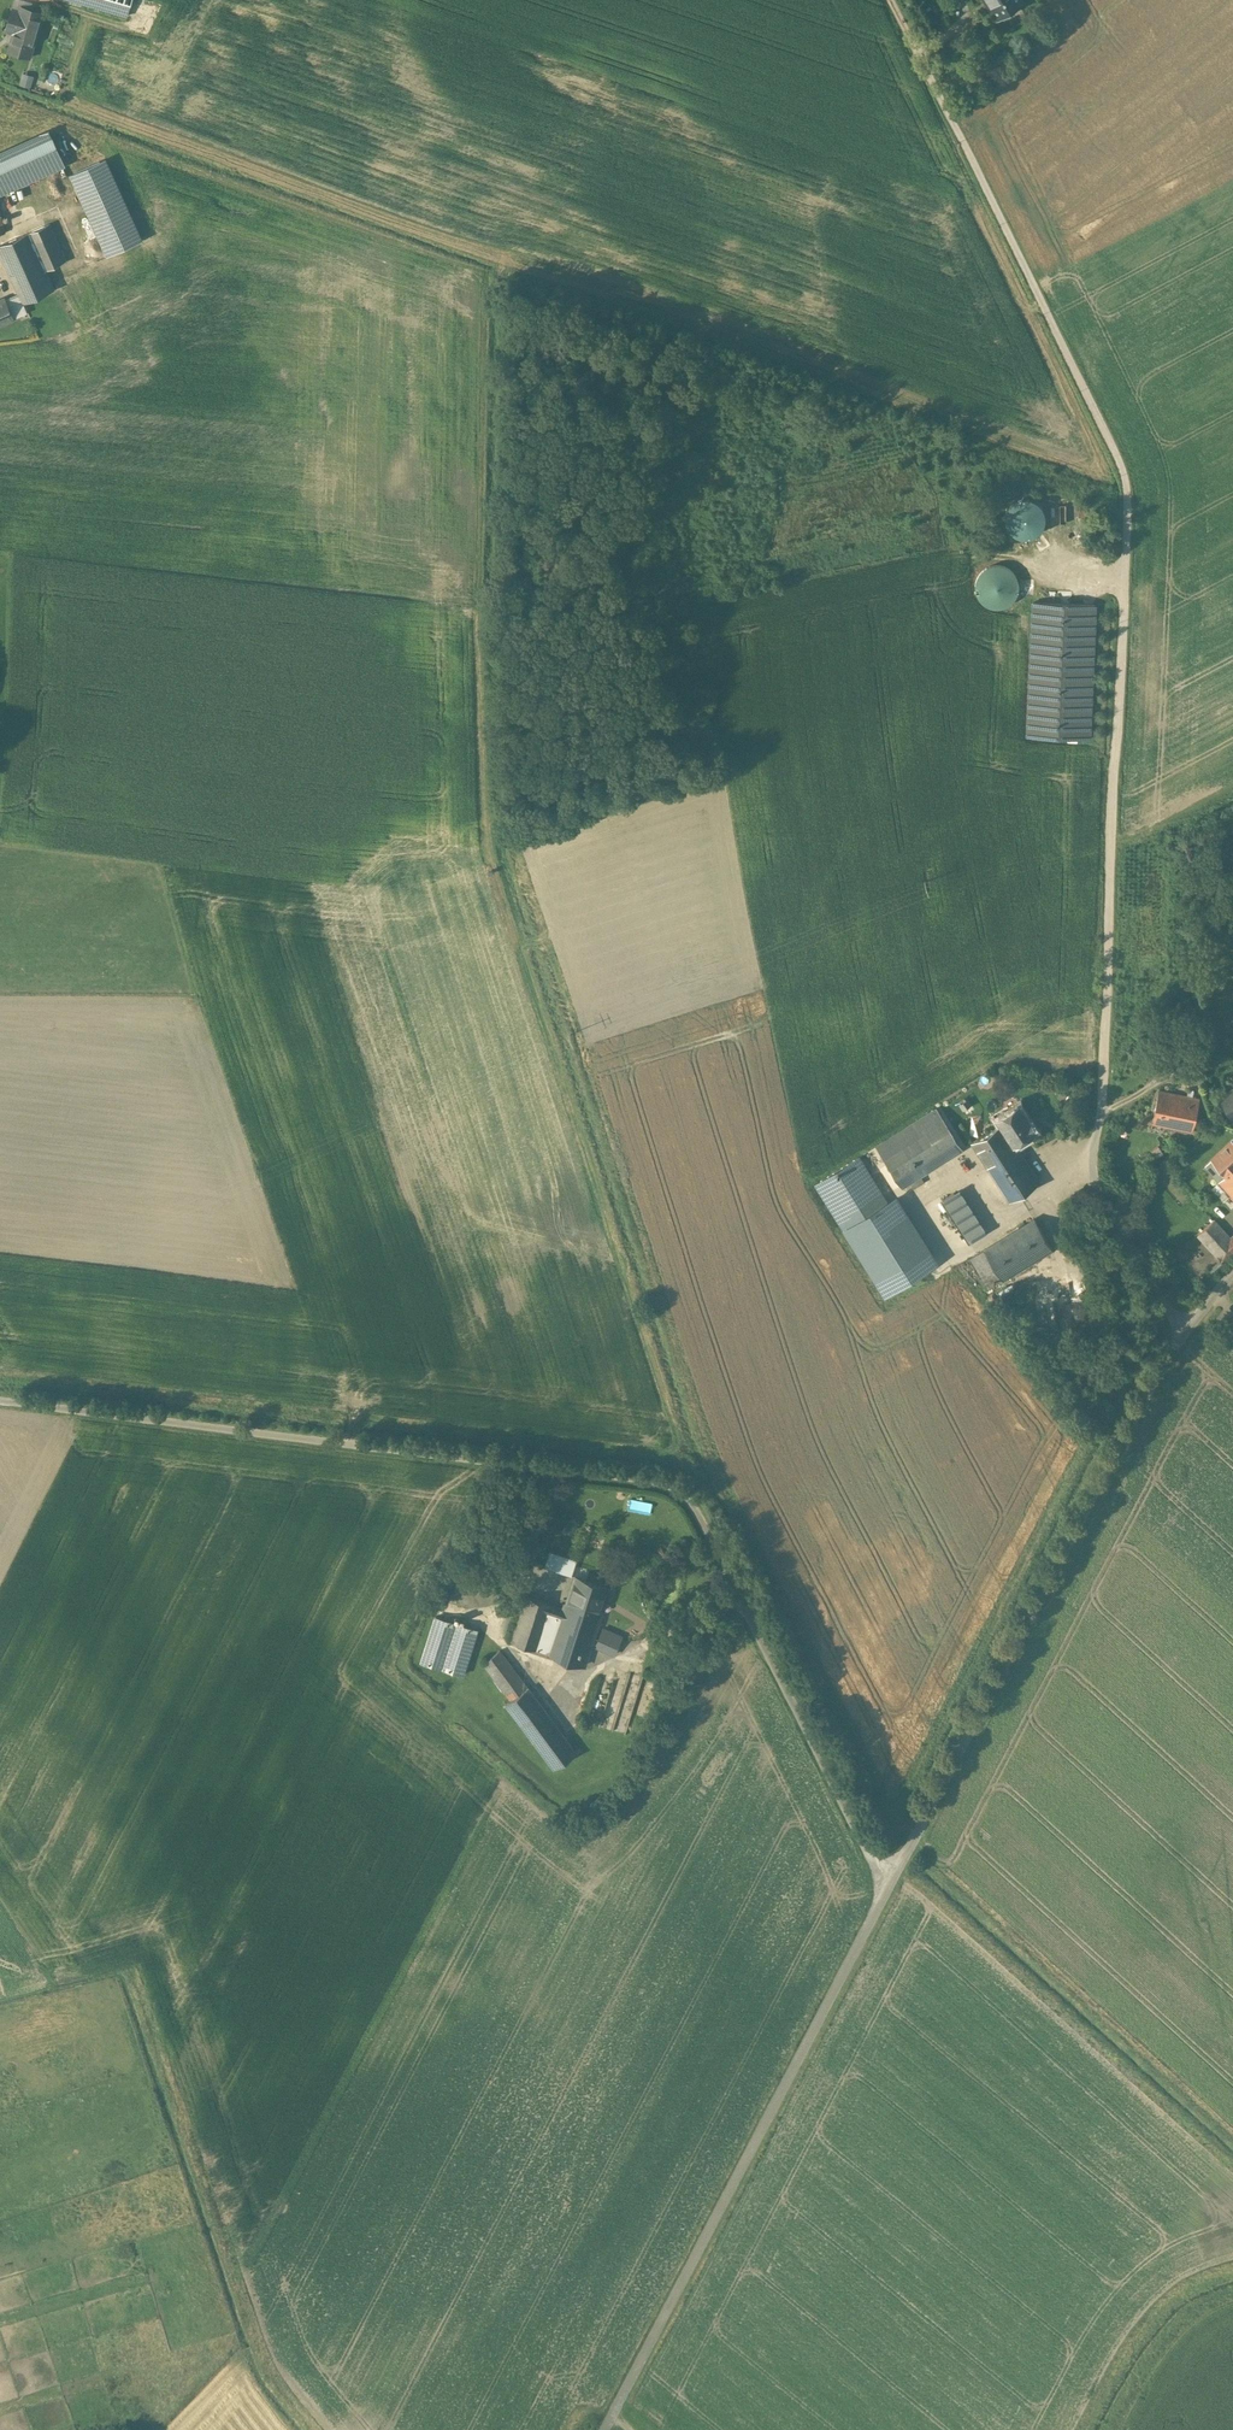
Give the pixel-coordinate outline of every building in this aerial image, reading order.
[(127,16),(131,0),(73,0),(127,16)] [(997,20),(1023,3),(1020,0),(985,0),(997,20)] [(41,17),(20,11),(20,12),(11,9),(5,29),(14,32),(8,51),(29,57),(41,17)] [(33,87),(36,74),(24,72),(21,84),(33,87)] [(0,153),(0,193),(64,164),(49,131),(0,153)] [(105,159),(72,174),(108,254),(141,239),(105,159)] [(0,196),(0,234),(5,233),(0,214),(53,201),(49,185),(0,196)] [(0,245),(0,252),(8,269),(38,255),(45,270),(65,261),(61,252),(49,224),(0,245)] [(74,246),(61,252),(65,261),(78,255),(74,246)] [(38,255),(8,269),(23,303),(53,289),(50,281),(45,270),(38,255)] [(0,300),(0,324),(14,318),(5,298),(0,300)] [(1006,524),(1009,530),(1014,535),(1020,537),(1027,538),(1033,536),(1038,533),(1042,527),(1044,521),(1044,514),(1042,507),(1037,502),(1030,499),(1023,498),(1016,500),(1011,504),(1007,510),(1005,517),(1006,524)] [(1005,568),(998,567),(990,569),(984,573),(980,579),(978,586),(980,594),(985,601),(991,605),(999,606),(1007,604),(1014,600),(1018,593),(1020,585),(1017,578),(1012,572),(1005,568)] [(1095,605),(1033,602),(1027,736),(1089,739),(1095,605)] [(1219,1095),(1232,1121),(1232,1087),(1219,1095)] [(1199,1099),(1159,1090),(1152,1123),(1192,1132),(1199,1099)] [(1018,1105),(1009,1110),(1004,1110),(998,1114),(996,1118),(1000,1124),(1013,1144),(1014,1143),(1035,1130),(1028,1119),(1027,1119),(1018,1105)] [(936,1108),(876,1146),(886,1163),(947,1125),(936,1108)] [(1000,1124),(971,1143),(1009,1200),(1038,1182),(1038,1183),(1039,1182),(1014,1143),(1013,1144),(1000,1124)] [(947,1125),(886,1163),(901,1187),(962,1149),(947,1125)] [(1211,1160),(1212,1161),(1218,1168),(1212,1174),(1219,1181),(1232,1168),(1232,1142),(1232,1141),(1211,1160)] [(859,1157),(816,1184),(844,1229),(887,1202),(859,1157)] [(1212,1161),(1205,1167),(1212,1174),(1218,1168),(1212,1161)] [(1219,1181),(1223,1186),(1232,1196),(1232,1168),(1219,1181)] [(1219,1181),(1211,1188),(1216,1193),(1223,1186),(1219,1181)] [(1073,1184),(1060,1189),(1063,1197),(1076,1192),(1073,1184)] [(887,1202),(928,1267),(938,1261),(897,1196),(887,1202)] [(948,1208),(943,1199),(925,1210),(953,1253),(970,1242),(948,1208)] [(887,1202),(844,1229),(885,1294),(928,1267),(887,1202)] [(1034,1218),(984,1249),(1002,1279),(1052,1248),(1034,1218)] [(1213,1219),(1197,1234),(1219,1258),(1222,1262),(1232,1252),(1232,1242),(1230,1239),(1230,1238),(1213,1219)] [(1107,1226),(1097,1231),(1101,1237),(1110,1232),(1107,1226)] [(984,1249),(971,1257),(990,1287),(1002,1279),(984,1249)] [(629,1510),(652,1514),(655,1502),(632,1498),(629,1510)] [(576,1561),(549,1552),(545,1566),(572,1575),(576,1561)] [(608,1586),(575,1575),(566,1603),(601,1614),(602,1610),(600,1610),(608,1586)] [(563,1608),(526,1596),(511,1640),(585,1664),(601,1614),(566,1603),(565,1603),(563,1608)] [(477,1629),(435,1615),(421,1660),(463,1674),(477,1629)] [(621,1636),(603,1628),(599,1638),(617,1646),(621,1636)] [(617,1646),(599,1638),(596,1646),(614,1654),(617,1646)] [(527,1687),(500,1650),(483,1662),(511,1699),(527,1687)] [(481,1664),(473,1669),(482,1681),(490,1675),(481,1664)] [(576,1752),(527,1687),(511,1699),(505,1704),(554,1768),(576,1752)]
